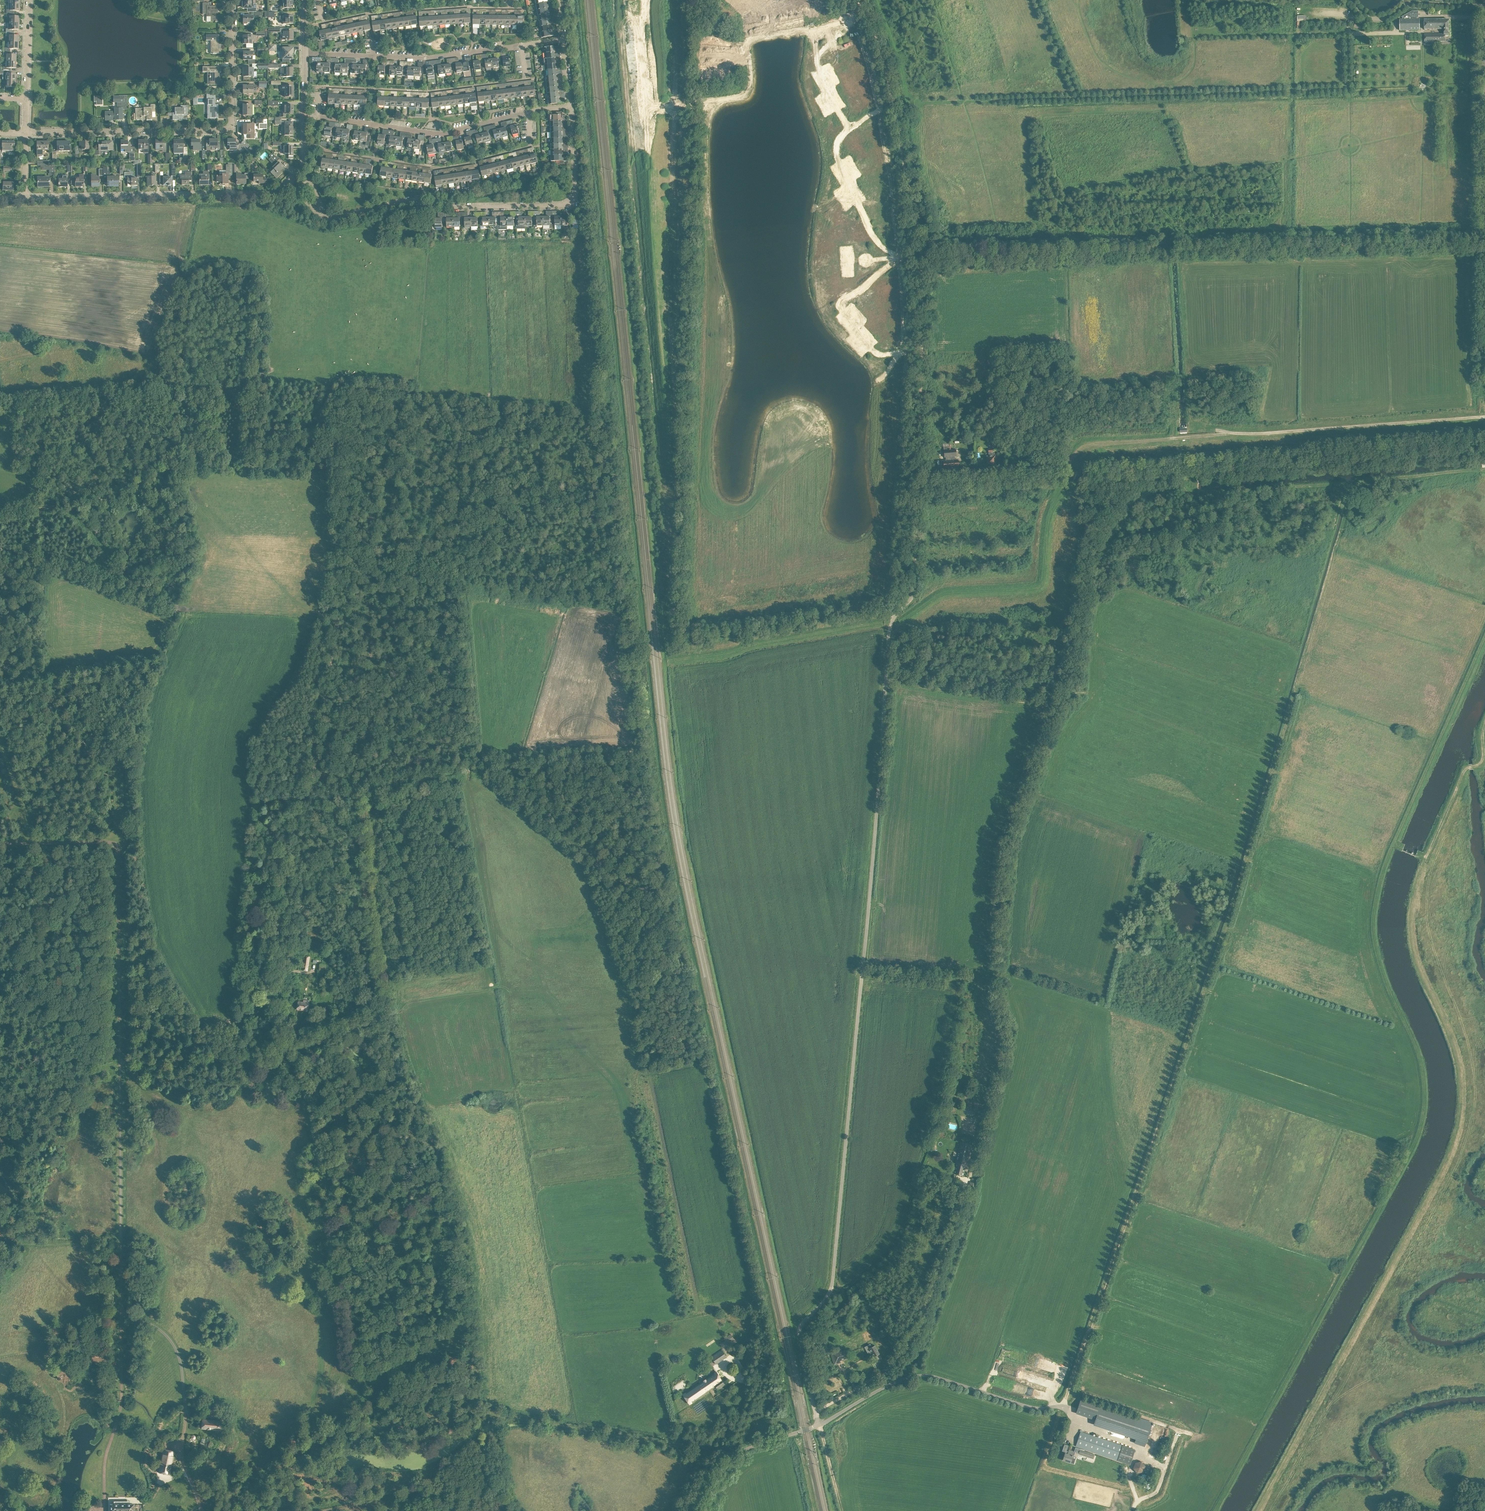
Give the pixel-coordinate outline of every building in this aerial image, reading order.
[(256,12),(256,9),(257,9),(257,3),(252,3),(252,0),(242,0),(242,2),(243,2),(243,8),(247,8),(247,12),(255,12),(256,12)] [(215,22),(217,22),(218,22),(218,6),(209,6),(210,3),(202,3),(202,14),(206,14),(206,22),(215,22)] [(7,9),(6,13),(13,13),(13,11),(20,11),(20,4),(9,4),(9,10),(7,9)] [(1402,19),(1400,19),(1400,21),(1400,23),(1400,30),(1406,30),(1420,30),(1420,24),(1420,19),(1417,19),(1417,17),(1418,17),(1418,16),(1418,11),(1412,11),(1402,17),(1402,18),(1402,19)] [(418,25),(417,24),(416,16),(413,16),(412,12),(409,12),(411,26),(418,25)] [(6,13),(6,17),(8,17),(8,23),(19,23),(19,17),(13,16),(13,13),(6,13)] [(400,18),(400,13),(397,14),(399,28),(405,27),(404,18),(400,18)] [(388,20),(387,15),(384,15),(386,29),(392,28),(391,20),(388,20)] [(253,25),(253,16),(243,16),(243,23),(250,23),(250,25),(253,25)] [(293,16),(283,16),(279,16),(279,20),(283,20),(283,24),(293,24),(293,16)] [(359,18),(360,23),(357,23),(359,32),(365,31),(362,17),(359,18)] [(371,30),(371,29),(369,21),(366,21),(365,17),(362,17),(365,31),(371,30)] [(372,18),(373,31),(380,30),(378,21),(376,22),(375,17),(373,17),(373,18),(372,18)] [(354,24),(353,19),(349,20),(352,34),(359,32),(357,23),(354,24)] [(1443,35),(1424,35),(1424,41),(1431,41),(1431,45),(1441,45),(1441,41),(1446,41),(1445,38),(1449,38),(1449,36),(1448,20),(1448,19),(1424,20),(1424,25),(1425,31),(1443,30),(1443,35)] [(346,20),(347,25),(344,26),(346,35),(352,34),(349,20),(346,20)] [(341,27),(340,22),(337,23),(340,36),(346,35),(344,26),(341,27)] [(19,23),(8,23),(8,29),(6,29),(6,32),(13,33),(13,30),(19,30),(19,23)] [(334,23),(335,28),(332,29),(334,38),(340,36),(337,23),(334,23)] [(322,26),(323,31),(319,31),(321,40),(327,39),(324,25),(322,26)] [(334,38),(332,29),(329,29),(328,25),(324,25),(327,39),(334,38)] [(13,33),(6,32),(6,36),(9,36),(9,42),(19,42),(19,36),(13,35),(13,33)] [(293,32),(283,32),(281,32),(281,40),(293,40),(293,32)] [(219,35),(206,35),(206,40),(211,40),(211,53),(221,53),(221,44),(218,44),(218,40),(219,40),(219,35)] [(248,36),(243,36),(243,44),(246,44),(246,47),(248,47),(252,47),(252,44),(252,40),(255,40),(255,36),(248,36)] [(19,42),(9,42),(9,48),(4,48),(3,51),(10,52),(10,49),(19,49),(19,42)] [(293,48),(280,48),(280,59),(283,59),(283,62),(289,62),(289,59),(293,59),(293,48)] [(10,55),(10,52),(3,51),(3,55),(7,55),(7,61),(16,61),(16,55),(10,55)] [(252,56),(255,56),(255,52),(243,52),(243,60),(248,60),(248,64),(252,64),(255,64),(255,60),(252,60),(252,56)] [(501,62),(500,58),(500,52),(494,53),(494,59),(491,59),(492,68),(499,67),(498,62),(501,62)] [(505,52),(500,52),(500,58),(503,58),(504,67),(511,66),(509,57),(506,57),(505,52)] [(727,53),(717,56),(719,63),(723,62),(726,73),(732,71),(727,53)] [(488,54),(482,55),(482,60),(483,64),(483,68),(486,68),(486,69),(492,68),(491,59),(488,59),(488,54)] [(483,64),(482,60),(482,55),(476,55),(477,61),(473,61),(474,70),(481,69),(480,64),(483,64)] [(465,57),(465,62),(462,63),(463,72),(470,71),(469,62),(471,62),(471,56),(465,57)] [(321,58),(315,57),(315,65),(312,67),(317,72),(321,72),(321,75),(323,75),(323,72),(324,63),(321,63),(321,58)] [(332,71),(333,64),(333,58),(327,58),(327,63),(324,63),(323,72),(330,72),(330,70),(332,71)] [(339,64),(339,58),(333,58),(333,64),(335,64),(335,73),(341,73),(342,64),(339,64)] [(453,58),(447,59),(447,65),(444,65),(445,74),(452,73),(451,64),(453,64),(453,58)] [(463,72),(462,63),(459,63),(458,58),(453,58),(453,64),(456,64),(457,72),(463,72)] [(350,70),(351,59),(345,59),(345,64),(342,64),(341,73),(348,73),(348,70),(350,70)] [(350,70),(350,74),(353,75),(353,74),(359,74),(360,65),(357,65),(357,59),(351,59),(350,70)] [(369,60),(363,60),(363,65),(360,65),(359,74),(366,74),(366,76),(368,76),(369,60)] [(378,66),(378,75),(385,75),(385,66),(388,66),(388,61),(382,60),(382,66),(378,66)] [(441,60),(435,61),(435,66),(438,66),(439,75),(445,74),(444,65),(441,65),(441,60)] [(3,71),(10,71),(10,68),(16,68),(16,61),(7,61),(7,67),(3,67),(3,68),(1,68),(1,70),(3,71)] [(394,61),(388,61),(388,66),(390,66),(390,75),(396,76),(397,67),(393,66),(394,61)] [(405,79),(406,62),(400,61),(400,67),(397,67),(396,76),(405,76),(405,79)] [(435,61),(429,61),(430,67),(426,67),(427,76),(434,75),(433,66),(435,66),(435,61)] [(414,76),(415,67),(411,67),(412,62),(406,62),(405,79),(408,79),(408,76),(414,76)] [(424,62),(418,62),(418,68),(415,67),(414,76),(421,77),(421,68),(424,68),(424,62)] [(713,66),(707,67),(712,86),(723,84),(721,75),(716,76),(713,66)] [(221,67),(203,67),(203,72),(208,72),(208,84),(220,84),(220,75),(219,75),(219,72),(221,72),(221,67)] [(253,68),(252,68),(243,68),(243,76),(253,76),(253,68)] [(293,68),(283,68),(281,68),(281,73),(282,73),(282,77),(293,77),(293,68)] [(3,71),(0,71),(0,74),(4,74),(4,80),(6,80),(16,80),(17,81),(17,75),(16,75),(16,74),(10,74),(10,71),(3,71)] [(835,73),(819,82),(822,87),(831,83),(833,86),(840,82),(835,73)] [(16,80),(6,80),(6,84),(4,84),(4,90),(9,90),(9,87),(16,87),(16,86),(17,86),(17,81),(16,80)] [(536,95),(535,86),(531,87),(531,82),(528,82),(529,96),(536,95)] [(519,88),(518,83),(515,84),(517,97),(523,97),(522,88),(519,88)] [(256,85),(248,85),(243,85),(243,93),(253,93),(253,91),(256,91),(256,85)] [(506,90),(505,85),(502,85),(504,99),(510,98),(509,89),(506,90)] [(285,97),(293,97),(293,86),(282,86),(282,91),(285,91),(285,97)] [(493,91),(493,86),(490,87),(491,101),(498,100),(497,91),(493,91)] [(481,93),(480,88),(477,88),(479,102),(485,101),(484,92),(481,93)] [(472,89),(469,89),(470,103),(471,107),(477,106),(477,102),(476,93),(472,94),(472,90),(472,89)] [(460,95),(459,92),(459,91),(456,91),(458,105),(464,104),(463,95),(460,95)] [(447,97),(447,93),(447,92),(443,92),(445,106),(451,106),(450,97),(447,97)] [(824,92),(816,97),(822,107),(839,97),(836,92),(827,97),(824,92)] [(434,94),(431,94),(432,108),(439,107),(438,98),(435,99),(434,94)] [(115,111),(105,112),(106,115),(106,120),(111,120),(111,119),(115,119),(115,120),(122,120),(122,109),(127,109),(127,104),(127,101),(127,95),(114,96),(114,102),(118,102),(118,107),(118,108),(115,109),(115,111)] [(210,99),(208,99),(208,105),(208,118),(210,118),(218,118),(218,105),(215,105),(215,99),(210,99)] [(152,112),(155,112),(155,107),(155,104),(151,104),(151,107),(144,107),(144,108),(135,108),(135,113),(137,113),(137,120),(142,120),(142,118),(146,118),(147,120),(152,120),(152,112)] [(252,104),(248,104),(243,104),(243,115),(252,115),(252,104)] [(175,113),(173,113),(173,116),(173,120),(179,120),(179,119),(182,119),(182,120),(187,120),(187,116),(188,116),(188,111),(188,105),(181,105),(181,107),(175,107),(175,113)] [(280,117),(286,117),(286,114),(293,114),(293,105),(283,105),(283,113),(280,113),(280,117)] [(561,115),(562,115),(562,112),(556,112),(556,115),(550,115),(550,121),(561,121),(567,121),(567,118),(561,118),(561,115)] [(263,119),(256,119),(256,123),(259,123),(259,128),(267,128),(267,119),(263,119)] [(512,120),(507,121),(508,127),(509,131),(511,130),(513,135),(519,133),(519,132),(517,126),(517,125),(514,125),(512,120)] [(508,127),(507,121),(501,123),(502,128),(499,129),(502,138),(508,136),(506,128),(508,127)] [(284,135),(293,135),(293,122),(284,122),(284,135)] [(324,135),(333,137),(333,139),(335,122),(330,122),(329,127),(325,127),(324,135)] [(337,137),(342,138),(343,129),(340,129),(341,123),(335,122),(333,139),(336,140),(337,139),(337,138),(337,137)] [(254,138),(254,123),(250,123),(250,124),(243,124),(243,134),(247,134),(247,138),(254,138)] [(353,125),(347,124),(347,130),(343,129),(342,138),(349,139),(350,130),(352,131),(353,125)] [(353,125),(352,131),(355,131),(353,140),(360,141),(361,132),(358,131),(359,126),(353,125)] [(491,132),(493,131),(495,139),(502,138),(499,129),(496,130),(495,125),(489,126),(491,132)] [(489,126),(484,127),(485,133),(482,134),(484,142),(493,140),(491,132),(489,126)] [(361,132),(360,141),(366,142),(367,140),(370,141),(371,136),(369,135),(369,133),(370,133),(371,128),(365,127),(364,132),(361,132)] [(389,130),(383,129),(382,135),(379,134),(377,143),(384,144),(387,145),(386,147),(389,130)] [(482,134),(479,134),(477,129),(472,131),(473,136),(476,135),(478,144),(484,142),(482,134)] [(394,131),(389,130),(386,147),(389,147),(392,145),(395,146),(397,137),(394,137),(394,131)] [(466,132),(467,137),(464,138),(466,147),(473,145),(473,146),(476,145),(475,142),(472,142),(471,137),(473,136),(472,131),(466,132)] [(397,137),(395,146),(402,147),(404,147),(406,139),(406,133),(401,132),(400,138),(397,137)] [(406,139),(408,139),(407,148),(413,149),(415,140),(411,139),(412,134),(406,133),(406,139)] [(425,136),(420,135),(419,135),(418,140),(415,140),(413,149),(420,150),(421,141),(424,141),(425,136)] [(464,149),(463,140),(459,140),(458,135),(453,136),(454,142),(456,141),(457,150),(464,149)] [(448,142),(445,143),(446,152),(452,151),(453,157),(453,161),(456,160),(457,160),(455,149),(454,142),(453,136),(447,137),(448,142)] [(437,153),(440,153),(446,152),(445,143),(442,143),(441,138),(435,139),(437,153)] [(201,149),(201,142),(200,142),(200,139),(191,140),(191,146),(193,146),(193,149),(201,149)] [(209,141),(206,141),(206,147),(211,147),(211,149),(219,149),(219,144),(218,144),(218,142),(218,139),(209,139),(209,141)] [(236,139),(227,139),(227,144),(227,145),(229,145),(229,149),(237,149),(238,149),(239,149),(239,150),(240,150),(244,148),(244,147),(245,146),(247,148),(249,146),(249,145),(247,144),(243,140),(241,143),(242,143),(241,144),(238,145),(237,145),(237,144),(236,144),(236,142),(236,139)] [(427,146),(428,155),(437,153),(435,139),(429,140),(430,145),(427,146)] [(148,153),(148,145),(148,140),(144,140),(144,141),(139,141),(139,140),(139,149),(144,149),(144,153),(148,153)] [(166,150),(166,145),(166,140),(156,140),(156,150),(163,150),(163,152),(166,152),(166,150)] [(174,153),(183,153),(183,140),(174,140),(174,153)] [(57,142),(57,147),(57,151),(70,151),(70,141),(57,142)] [(79,153),(82,153),(82,150),(89,149),(89,141),(80,141),(80,145),(79,145),(79,153)] [(97,141),(97,145),(98,145),(98,148),(93,148),(94,155),(101,155),(101,151),(113,150),(113,141),(97,141)] [(131,152),(131,147),(131,144),(128,144),(128,141),(121,141),(121,149),(125,149),(125,152),(131,152)] [(2,142),(2,151),(14,151),(14,142),(2,142)] [(42,155),(42,150),(48,150),(48,142),(37,142),(37,155),(42,155)] [(288,154),(288,159),(293,159),(293,150),(293,146),(284,146),(284,142),(273,142),(273,146),(281,146),(281,149),(282,149),(282,150),(284,150),(284,154),(288,154)] [(532,163),(538,162),(536,153),(532,154),(531,149),(528,150),(532,163)] [(525,151),(525,152),(526,156),(523,156),(525,165),(532,163),(528,150),(525,151)] [(520,157),(519,154),(519,152),(516,153),(519,167),(525,165),(523,156),(520,157)] [(513,154),(513,155),(514,159),(511,159),(513,168),(519,167),(516,153),(513,154)] [(327,154),(326,159),(322,158),(321,167),(327,168),(330,154),(327,154)] [(508,160),(507,157),(506,155),(503,156),(507,170),(513,168),(511,159),(508,160)] [(562,155),(551,155),(551,161),(556,161),(556,163),(560,163),(560,161),(568,161),(568,160),(568,158),(562,158),(562,155)] [(339,156),(338,161),(335,160),(334,169),(340,170),(342,156),(339,156)] [(500,157),(501,158),(502,162),(499,163),(501,171),(507,170),(503,156),(500,157)] [(352,158),(351,163),(348,162),(346,171),(353,172),(355,158),(352,158)] [(364,159),(363,164),(360,164),(359,173),(365,174),(367,160),(364,159)] [(488,160),(489,162),(489,165),(486,166),(488,175),(495,173),(491,159),(488,160)] [(495,163),(495,160),(494,159),(491,159),(495,173),(501,171),(499,163),(495,163)] [(274,165),(272,167),(274,169),(270,172),(276,178),(282,172),(280,171),(284,168),(278,162),(276,160),(273,164),(274,165)] [(217,177),(213,177),(213,179),(217,179),(217,182),(220,182),(220,184),(228,184),(228,178),(232,178),(232,173),(232,162),(228,162),(228,164),(226,164),(226,174),(220,174),(220,176),(217,176),(217,177)] [(480,162),(480,163),(479,163),(482,176),(488,175),(486,166),(483,167),(482,162),(480,162)] [(381,167),(380,176),(386,177),(388,163),(385,163),(385,164),(385,168),(381,167)] [(398,164),(397,169),(394,169),(393,178),(399,179),(401,165),(398,164)] [(411,166),(410,171),(407,171),(405,180),(412,181),(414,167),(411,166)] [(475,171),(475,167),(474,166),(472,166),(474,180),(480,179),(479,170),(475,171)] [(856,166),(839,175),(843,181),(852,176),(854,179),(861,175),(856,166)] [(103,180),(102,180),(102,182),(103,182),(103,183),(107,183),(107,186),(118,186),(118,177),(109,177),(109,175),(111,173),(109,171),(107,171),(107,167),(103,167),(103,169),(103,176),(103,180)] [(423,168),(422,173),(419,173),(418,182),(420,182),(424,182),(426,169),(423,168)] [(463,173),(462,169),(462,168),(459,168),(461,182),(467,181),(466,172),(463,173)] [(450,175),(450,171),(450,170),(446,170),(449,184),(455,183),(453,174),(450,175)] [(208,184),(208,171),(203,172),(203,175),(199,175),(199,185),(208,184)] [(438,176),(437,173),(437,171),(434,172),(436,186),(442,185),(441,176),(438,176)] [(131,177),(131,172),(124,172),(124,178),(125,178),(127,178),(127,184),(131,184),(131,186),(137,186),(137,178),(134,178),(134,177),(131,177)] [(185,175),(180,175),(180,179),(182,179),(182,185),(189,185),(189,181),(191,181),(191,172),(185,172),(185,175)] [(265,179),(265,177),(262,177),(262,175),(260,172),(253,172),(253,181),(258,181),(259,183),(267,183),(266,179),(265,179)] [(155,185),(155,180),(155,173),(151,174),(151,177),(147,177),(147,185),(155,185)] [(245,179),(248,179),(248,173),(245,173),(245,175),(241,175),(241,173),(236,173),(236,184),(245,184),(245,179)] [(67,187),(67,182),(67,175),(62,175),(62,179),(59,179),(59,183),(58,183),(58,185),(59,185),(59,187),(67,187)] [(83,183),(83,175),(79,175),(79,178),(71,178),(71,184),(75,184),(75,187),(83,186),(83,185),(84,185),(84,183),(83,183)] [(100,182),(99,182),(99,177),(96,177),(96,175),(91,175),(91,186),(99,186),(99,183),(100,183),(100,182)] [(171,177),(164,177),(164,175),(159,175),(159,182),(163,182),(163,185),(171,185),(171,177)] [(49,177),(43,178),(38,178),(38,187),(43,187),(43,186),(50,186),(49,177)] [(13,182),(8,182),(3,182),(3,190),(13,190),(13,182)] [(845,185),(837,190),(843,199),(860,190),(857,185),(848,190),(845,185)] [(510,217),(507,217),(507,226),(514,226),(514,217),(516,217),(516,211),(510,212),(510,217)] [(516,211),(516,217),(516,229),(525,229),(525,226),(525,217),(522,217),(522,211),(516,211)] [(534,211),(528,211),(528,217),(525,217),(525,226),(532,226),(532,217),(534,217),(534,211)] [(540,217),(540,211),(534,211),(534,217),(534,225),(535,225),(535,226),(543,226),(543,217),(540,217)] [(552,217),(552,211),(546,211),(546,217),(543,217),(543,226),(550,225),(550,229),(552,229),(552,217)] [(558,216),(558,211),(552,211),(552,217),(554,217),(555,225),(561,225),(561,216),(558,216)] [(564,216),(561,216),(561,225),(568,225),(568,216),(570,216),(570,211),(564,211),(564,216)] [(570,211),(570,216),(572,216),(573,225),(579,225),(579,216),(576,216),(576,211),(570,211)] [(456,218),(453,218),(453,227),(460,227),(460,218),(462,218),(462,212),(456,212),(456,218)] [(468,218),(468,212),(462,212),(462,218),(464,218),(465,227),(471,227),(471,230),(471,218),(468,218)] [(474,218),(471,218),(471,230),(478,230),(478,218),(480,218),(480,212),(474,212),(474,218)] [(486,217),(486,212),(480,212),(480,218),(482,218),(481,221),(480,221),(480,229),(483,229),(484,228),(484,227),(484,226),(489,226),(489,217),(486,217)] [(498,217),(498,212),(492,212),(492,217),(489,217),(489,226),(492,226),(496,230),(498,230),(498,225),(498,217)] [(504,217),(504,212),(498,212),(498,217),(500,217),(501,225),(498,225),(498,230),(507,229),(507,226),(507,217),(504,217)] [(435,227),(442,227),(443,227),(443,222),(444,222),(444,221),(444,213),(438,213),(438,218),(435,218),(435,227)] [(450,218),(450,213),(444,213),(444,221),(447,221),(447,227),(453,227),(453,218),(450,218)] [(865,308),(851,320),(855,325),(863,318),(866,321),(871,315),(865,308)] [(858,329),(852,335),(859,344),(874,330),(870,326),(862,333),(858,329)] [(956,449),(950,450),(951,468),(959,467),(958,460),(955,460),(955,456),(956,456),(956,449)] [(950,450),(949,450),(944,450),(944,457),(946,457),(946,461),(943,461),(944,468),(951,468),(950,450)] [(989,456),(987,456),(987,460),(987,465),(996,464),(995,459),(995,456),(993,456),(993,452),(988,453),(989,456)] [(309,1011),(311,1001),(304,1000),(304,1002),(299,1001),(297,1010),(309,1011)] [(963,1176),(965,1165),(966,1166),(972,1144),(961,1142),(955,1164),(956,1164),(954,1174),(963,1176)] [(734,1339),(731,1334),(723,1338),(727,1343),(734,1339)] [(870,1343),(864,1347),(869,1355),(872,1353),(874,1357),(880,1354),(875,1345),(872,1347),(870,1343)] [(830,1352),(834,1365),(840,1363),(840,1361),(848,1358),(845,1349),(842,1350),(841,1348),(830,1352)] [(727,1357),(722,1350),(711,1357),(716,1364),(727,1357)] [(721,1380),(717,1372),(683,1395),(689,1404),(716,1386),(718,1389),(725,1385),(721,1380)] [(65,1385),(71,1379),(66,1373),(60,1379),(65,1385)] [(1094,1422),(1094,1425),(1132,1437),(1136,1439),(1134,1443),(1144,1446),(1152,1423),(1138,1418),(1100,1406),(1095,1419),(1094,1422)] [(221,1421),(202,1419),(201,1429),(220,1430),(221,1421)] [(1076,1446),(1118,1460),(1117,1461),(1130,1465),(1135,1450),(1122,1446),(1080,1432),(1076,1446)] [(1063,1460),(1070,1463),(1073,1464),(1075,1459),(1072,1458),(1074,1451),(1069,1450),(1068,1451),(1066,1451),(1068,1446),(1064,1444),(1062,1451),(1066,1452),(1065,1453),(1063,1460)] [(170,1475),(174,1453),(175,1453),(162,1450),(159,1468),(158,1472),(170,1475)] [(132,1510),(134,1510),(134,1504),(130,1504),(130,1501),(114,1501),(114,1504),(111,1504),(111,1510),(114,1510),(132,1510)]
